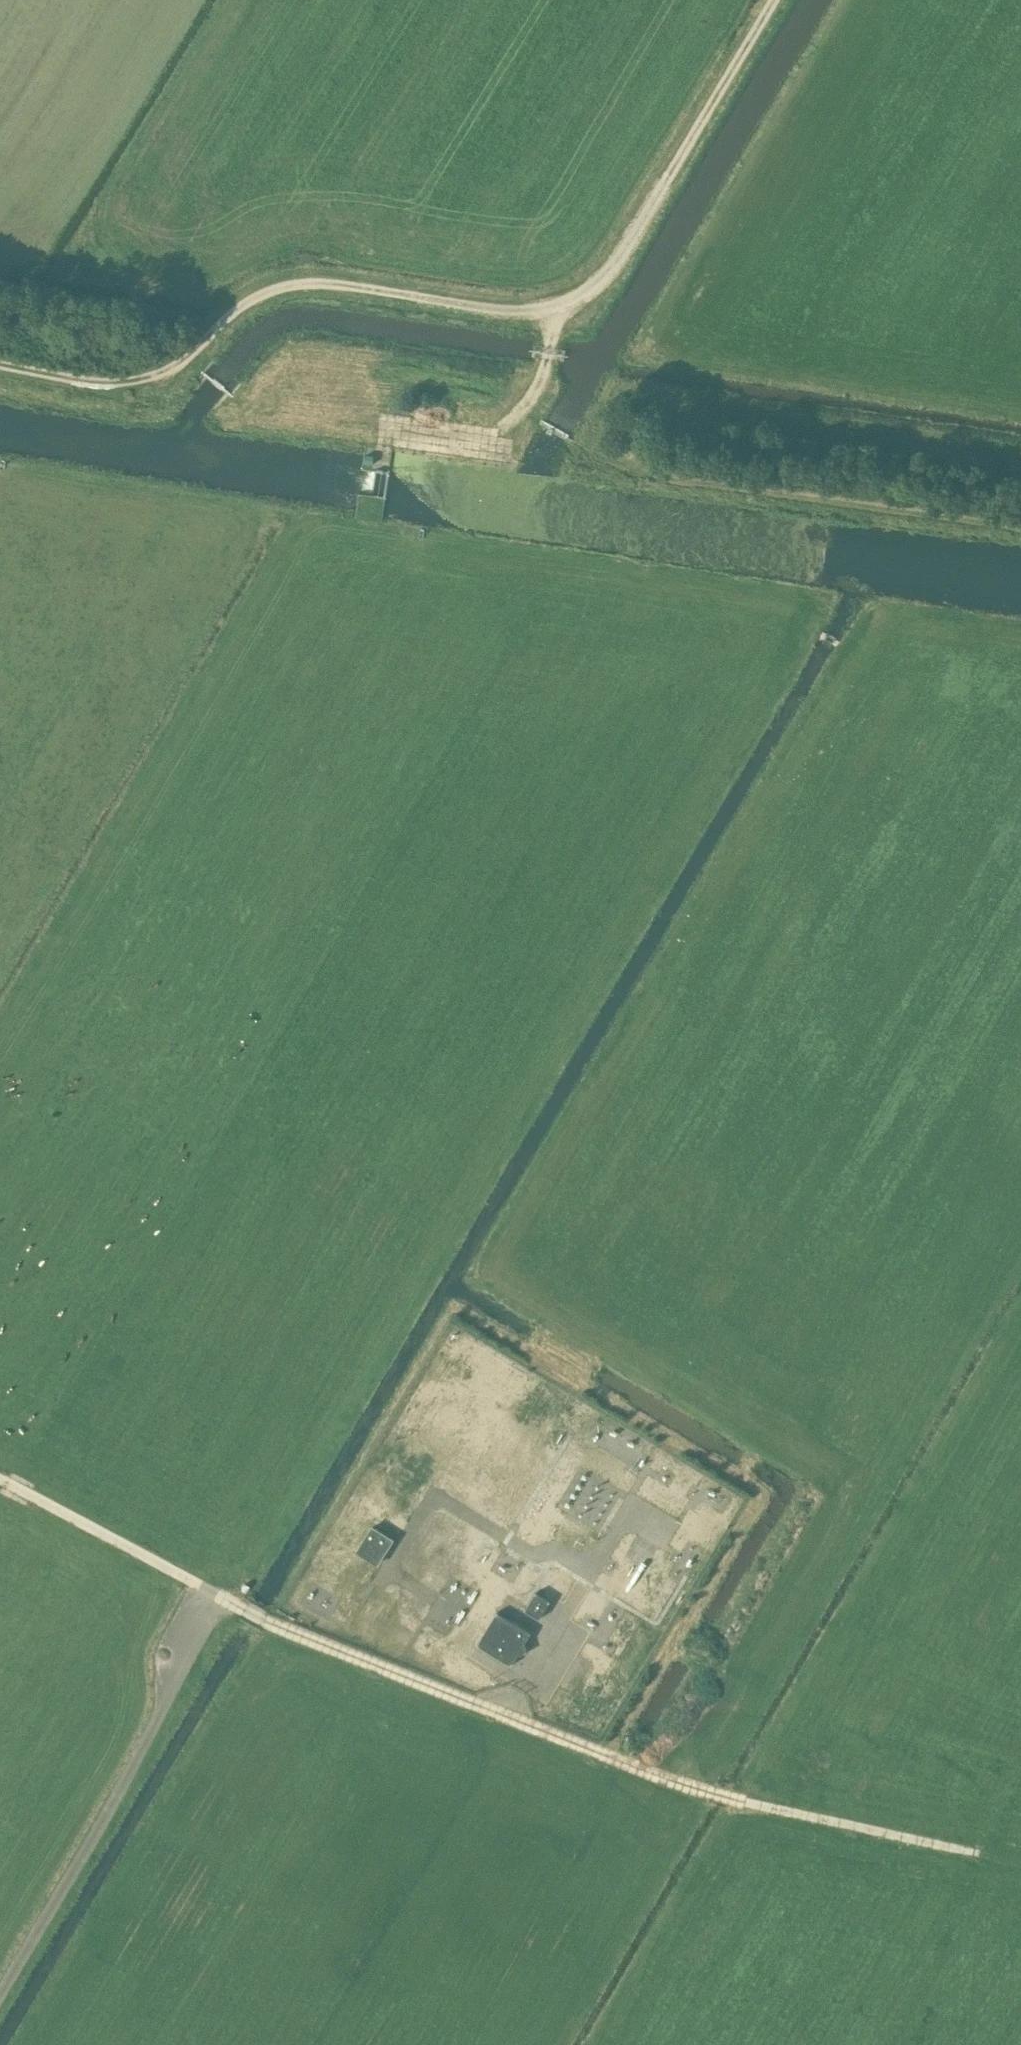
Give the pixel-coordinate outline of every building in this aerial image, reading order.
[(390,1537),(370,1526),(355,1551),(374,1563),(390,1537)] [(550,1600),(536,1592),(525,1609),(540,1618),(550,1600)] [(518,1654),(527,1652),(525,1642),(531,1632),(497,1611),(477,1644),(512,1665),(518,1654)]
